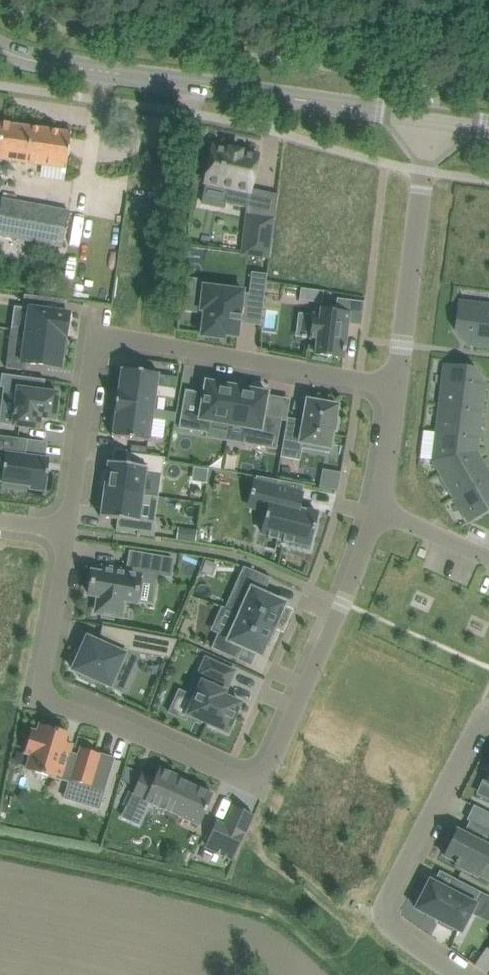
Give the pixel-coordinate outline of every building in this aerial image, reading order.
[(0,158),(0,159),(66,168),(71,132),(5,123),(0,158)] [(207,182),(202,203),(223,208),(224,203),(247,208),(251,188),(258,156),(242,153),(242,151),(230,148),(229,150),(213,147),(210,161),(207,160),(204,173),(207,174),(205,182),(207,182)] [(62,248),(69,210),(1,197),(0,206),(0,236),(62,248)] [(248,216),(241,256),(268,260),(275,221),(248,216)] [(252,272),(248,300),(264,302),(268,274),(252,272)] [(188,278),(184,312),(204,314),(202,336),(224,339),(225,335),(238,336),(243,291),(206,286),(207,280),(188,278)] [(301,288),(300,300),(311,301),(313,289),(301,288)] [(25,295),(23,308),(29,309),(26,331),(66,337),(70,313),(64,312),(66,301),(25,295)] [(365,302),(337,298),(336,312),(322,310),(321,316),(314,315),(311,338),(318,339),(316,355),(344,358),(344,352),(345,352),(346,348),(345,348),(348,324),(362,326),(365,302)] [(471,311),(472,304),(460,302),(460,309),(471,311)] [(488,346),(488,306),(472,304),(471,311),(470,318),(469,324),(467,342),(467,343),(488,346)] [(471,311),(460,309),(459,316),(470,318),(471,311)] [(470,318),(459,316),(458,323),(469,324),(470,318)] [(469,324),(458,323),(457,330),(467,342),(469,324)] [(9,351),(6,368),(22,370),(23,362),(61,368),(63,354),(66,355),(68,341),(65,340),(65,337),(66,337),(26,331),(23,353),(9,351)] [(452,378),(453,367),(446,366),(444,377),(452,378)] [(458,379),(460,368),(453,367),(452,378),(458,379)] [(118,390),(118,391),(156,396),(175,399),(177,389),(157,386),(159,375),(160,375),(160,374),(121,368),(120,370),(121,370),(119,390),(118,390)] [(465,380),(467,369),(460,368),(458,379),(465,380)] [(473,370),(467,369),(465,380),(483,382),(473,370)] [(46,380),(2,374),(0,387),(18,389),(15,411),(14,411),(13,415),(15,415),(13,425),(39,429),(41,417),(55,419),(58,394),(44,392),(46,380)] [(441,405),(480,410),(484,382),(483,382),(465,380),(458,379),(452,378),(444,377),(441,405)] [(230,425),(237,387),(234,387),(231,383),(222,381),(217,384),(206,382),(204,394),(186,390),(179,428),(208,433),(210,421),(230,425)] [(237,387),(230,425),(245,427),(242,443),(277,449),(282,420),(264,416),(268,393),(257,391),(254,387),(244,385),(240,388),(237,387)] [(115,413),(153,418),(156,396),(118,391),(115,413)] [(338,405),(307,400),(304,420),(288,418),(284,440),(303,444),(303,448),(330,452),(334,432),(336,432),(338,420),(336,420),(338,405)] [(438,432),(477,437),(480,410),(441,405),(438,432)] [(112,436),(151,441),(151,440),(150,440),(153,418),(115,413),(114,414),(115,414),(113,435),(112,434),(112,436)] [(441,472),(475,452),(477,437),(438,432),(434,460),(441,472)] [(5,455),(2,482),(31,485),(30,488),(45,490),(50,459),(26,455),(28,439),(0,436),(0,454),(5,455)] [(101,489),(144,495),(147,472),(163,474),(165,458),(127,452),(125,464),(108,462),(107,471),(103,470),(101,489)] [(475,452),(441,472),(455,496),(488,477),(488,476),(475,452)] [(320,487),(338,490),(341,475),(323,472),(320,487)] [(488,509),(488,477),(455,496),(469,521),(488,509)] [(305,485),(276,480),(263,533),(269,535),(269,537),(278,539),(278,537),(284,538),(284,541),(293,543),(294,541),(309,545),(317,512),(299,508),(305,485)] [(144,495),(101,489),(98,508),(102,508),(100,517),(118,519),(116,531),(155,536),(157,523),(141,521),(144,495)] [(180,526),(178,538),(196,540),(198,528),(180,526)] [(174,559),(131,552),(128,570),(104,566),(103,573),(93,572),(89,594),(99,596),(97,608),(104,609),(103,613),(115,615),(115,611),(122,612),(124,600),(136,602),(140,580),(145,581),(147,572),(171,576),(174,559)] [(247,589),(237,612),(236,613),(274,629),(285,603),(264,594),(271,578),(257,571),(247,568),(239,586),(247,589)] [(274,629),(236,613),(226,636),(218,633),(212,648),(238,659),(243,647),(262,655),(268,643),(270,644),(271,645),(277,632),(275,631),(275,632),(273,631),(274,629)] [(102,626),(99,643),(87,637),(85,643),(81,651),(77,649),(71,662),(76,664),(73,670),(82,674),(80,678),(93,684),(95,680),(111,687),(122,661),(120,660),(124,650),(170,658),(178,640),(102,626)] [(235,671),(206,658),(199,674),(201,674),(198,680),(197,679),(190,695),(195,697),(188,714),(228,732),(241,703),(224,696),(226,692),(224,691),(227,686),(228,686),(235,671)] [(96,764),(99,754),(82,749),(80,756),(69,753),(71,744),(64,742),(67,732),(41,725),(38,733),(32,731),(25,752),(32,754),(27,770),(53,778),(54,775),(90,786),(91,783),(96,764)] [(96,764),(91,783),(96,785),(96,787),(105,790),(111,769),(96,764)] [(125,766),(121,780),(131,784),(137,771),(125,766)] [(208,808),(214,795),(179,779),(180,777),(160,768),(155,780),(142,774),(133,794),(146,800),(145,802),(200,826),(205,814),(207,815),(210,809),(208,808)] [(234,806),(225,825),(217,821),(205,847),(234,860),(254,815),(234,806)] [(488,831),(488,813),(474,806),(467,820),(488,831)] [(485,845),(456,830),(451,841),(448,839),(443,850),(446,851),(444,855),(456,861),(455,864),(478,876),(485,862),(488,863),(488,837),(485,845)] [(474,903),(480,891),(456,879),(450,891),(430,881),(424,892),(421,891),(415,903),(418,905),(416,908),(442,922),(440,925),(453,931),(454,928),(461,932),(475,904),(474,903)]
